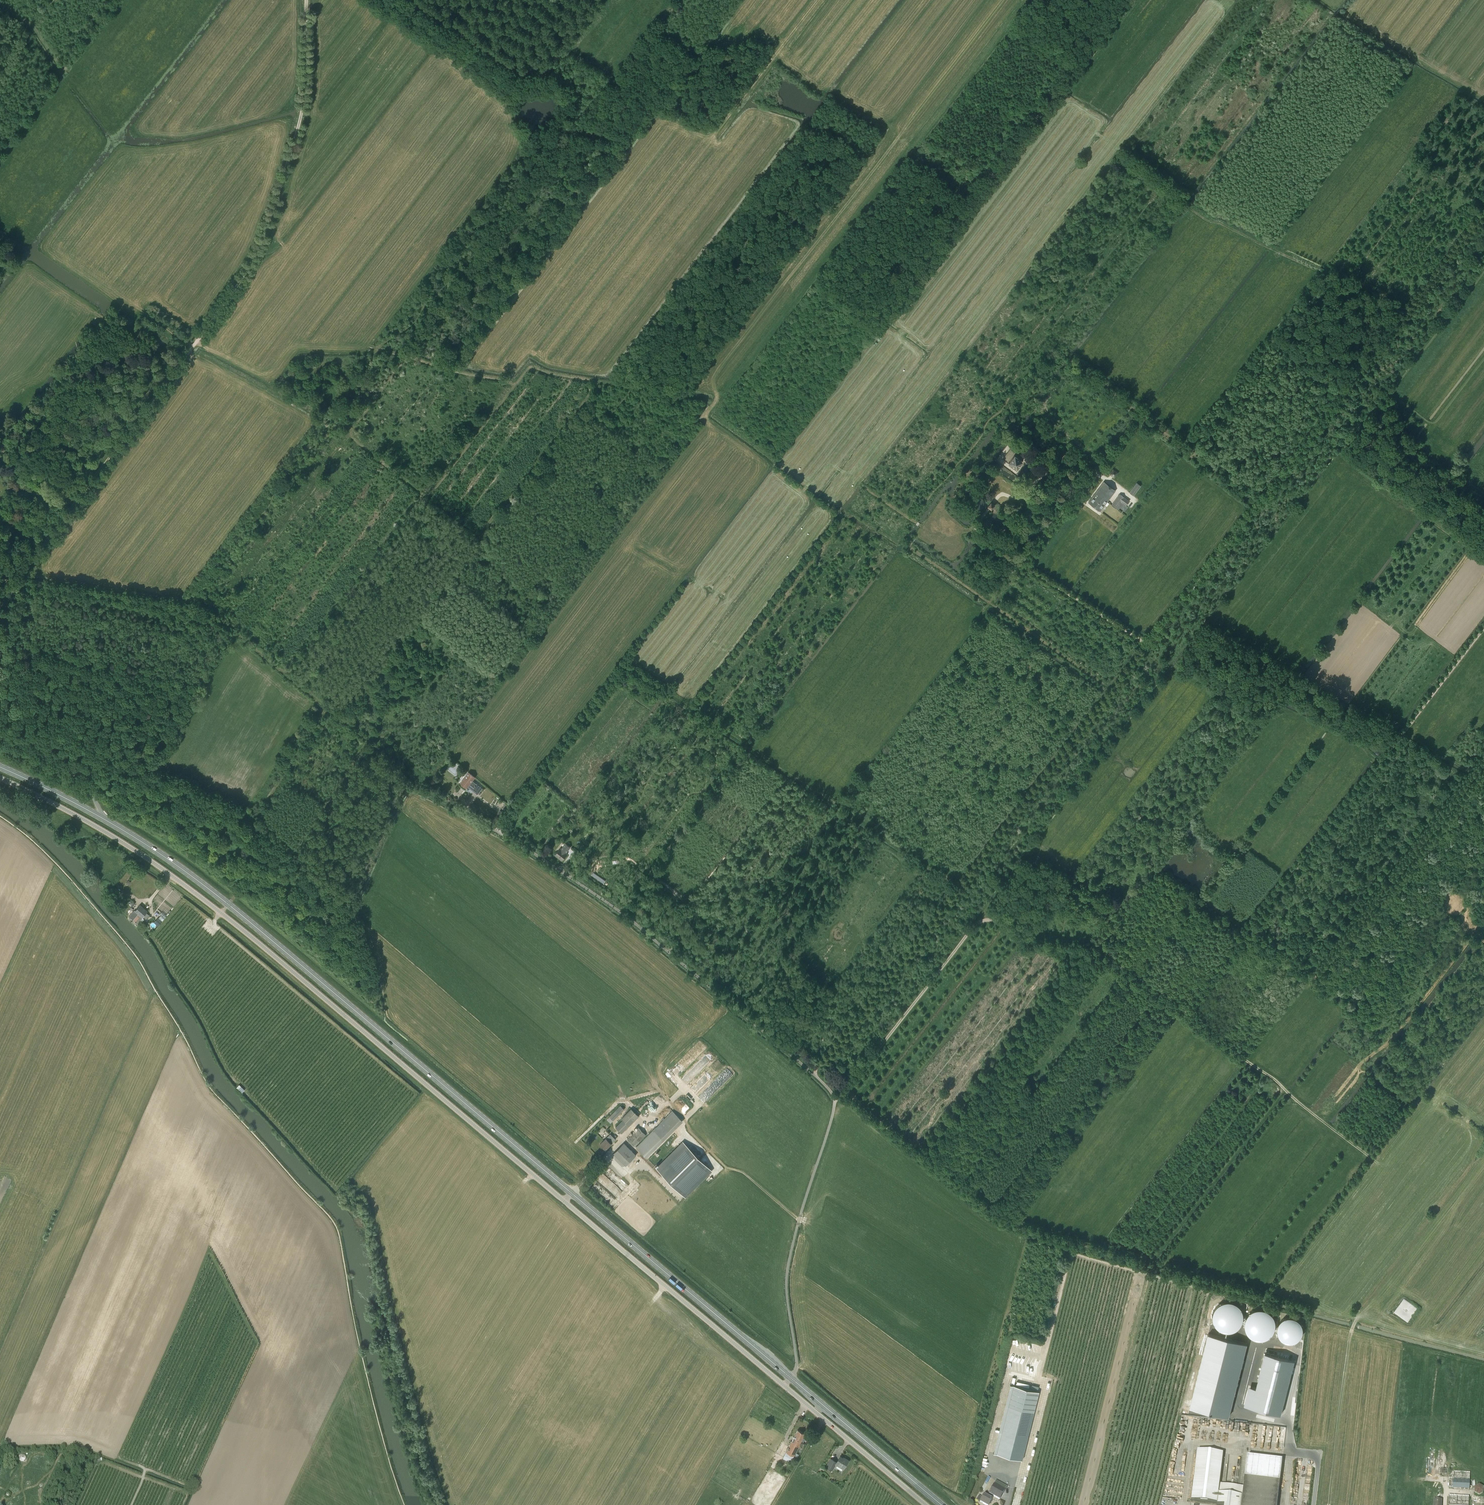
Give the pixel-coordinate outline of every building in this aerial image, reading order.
[(1013,454),(1008,451),(1002,459),(1016,468),(1022,459),(1014,453),(1013,454)] [(1113,469),(1109,474),(1114,478),(1118,473),(1113,469)] [(1104,481),(1096,492),(1108,501),(1116,490),(1104,481)] [(1137,483),(1129,492),(1133,496),(1141,486),(1137,483)] [(1100,512),(1108,501),(1096,492),(1088,502),(1100,512)] [(1119,494),(1111,505),(1118,510),(1123,504),(1126,506),(1127,503),(1129,501),(1119,494)] [(478,794),(482,788),(472,780),(475,777),(469,773),(461,783),(467,787),(468,786),(478,794)] [(568,850),(570,847),(566,843),(561,849),(560,848),(555,855),(562,860),(567,854),(565,852),(567,849),(568,850)] [(137,913),(138,914),(143,908),(140,905),(134,912),(133,911),(129,917),(132,919),(137,913)] [(133,920),(137,923),(139,925),(144,919),(142,917),(143,916),(146,919),(149,915),(146,912),(147,911),(143,908),(138,914),(133,920)] [(239,1084),(237,1086),(242,1092),(245,1089),(239,1084)] [(624,1110),(620,1106),(609,1117),(613,1121),(624,1110)] [(622,1118),(623,1120),(615,1127),(621,1134),(639,1116),(631,1109),(622,1118)] [(636,1147),(646,1158),(683,1121),(672,1110),(636,1147)] [(639,1127),(627,1139),(634,1146),(646,1135),(639,1127)] [(606,1138),(600,1144),(606,1149),(611,1143),(616,1139),(610,1134),(606,1138)] [(624,1142),(613,1153),(626,1165),(636,1155),(624,1142)] [(683,1142),(657,1168),(685,1196),(711,1170),(683,1142)] [(1215,1314),(1215,1317),(1215,1320),(1216,1322),(1217,1325),(1219,1327),(1221,1329),(1223,1331),(1226,1332),(1229,1332),(1231,1332),(1234,1331),(1237,1330),(1239,1329),(1241,1327),(1243,1325),(1244,1322),(1245,1319),(1245,1317),(1245,1314),(1244,1311),(1243,1309),(1241,1306),(1239,1304),(1237,1303),(1234,1302),(1231,1301),(1228,1301),(1226,1302),(1223,1303),(1221,1305),(1218,1307),(1217,1309),(1216,1311),(1215,1314)] [(1248,1323),(1248,1326),(1248,1329),(1249,1331),(1250,1334),(1252,1336),(1254,1338),(1257,1340),(1259,1341),(1262,1341),(1265,1341),(1268,1341),(1271,1339),(1273,1338),(1275,1336),(1277,1334),(1278,1331),(1279,1328),(1279,1325),(1279,1322),(1278,1320),(1277,1317),(1275,1315),(1273,1313),(1270,1311),(1268,1310),(1265,1310),(1262,1310),(1259,1311),(1256,1312),(1254,1313),(1252,1315),(1250,1318),(1249,1320),(1248,1323)] [(1280,1330),(1279,1332),(1279,1335),(1280,1337),(1281,1339),(1282,1341),(1284,1343),(1286,1344),(1288,1345),(1290,1346),(1292,1346),(1294,1346),(1297,1345),(1299,1344),(1301,1343),(1302,1341),(1303,1339),(1304,1337),(1304,1334),(1304,1332),(1304,1330),(1303,1328),(1302,1326),(1300,1324),(1298,1323),(1296,1322),(1294,1321),(1292,1321),(1289,1321),(1287,1322),(1285,1323),(1283,1324),(1282,1326),(1281,1328),(1280,1330)] [(1208,1333),(1190,1407),(1230,1416),(1247,1343),(1208,1333)] [(1043,1352),(1044,1345),(1028,1342),(1027,1349),(1043,1352)] [(1265,1352),(1253,1406),(1282,1413),(1294,1359),(1265,1352)] [(1013,1385),(998,1448),(997,1454),(1022,1460),(1039,1392),(1013,1385)] [(805,1439),(803,1437),(805,1433),(798,1430),(792,1441),(792,1440),(786,1451),(794,1455),(799,1445),(801,1441),(803,1442),(805,1439)] [(1283,1460),(1248,1456),(1244,1486),(1220,1483),(1223,1454),(1198,1450),(1191,1501),(1217,1504),(1218,1504),(1277,1504),(1283,1460)] [(837,1462),(831,1458),(826,1467),(832,1470),(836,1464),(844,1469),(849,1460),(845,1458),(845,1459),(840,1456),(837,1462)] [(1449,1488),(1469,1489),(1469,1471),(1455,1471),(1455,1464),(1450,1464),(1449,1476),(1452,1476),(1452,1479),(1449,1479),(1449,1488)] [(1181,1484),(1184,1481),(1175,1470),(1171,1473),(1181,1484)] [(1179,1495),(1182,1492),(1170,1480),(1167,1483),(1179,1495)] [(993,1496),(1000,1499),(1007,1486),(996,1481),(989,1493),(988,1493),(987,1496),(984,1495),(980,1502),(985,1504),(988,1504),(993,1496)] [(1474,1487),(1474,1493),(1479,1496),(1483,1493),(1483,1487),(1479,1484),(1474,1487)] [(1438,1494),(1437,1500),(1434,1500),(1434,1504),(1441,1504),(1442,1501),(1441,1501),(1442,1495),(1438,1494)] [(1449,1495),(1448,1504),(1450,1504),(1468,1504),(1469,1496),(1449,1495)]
